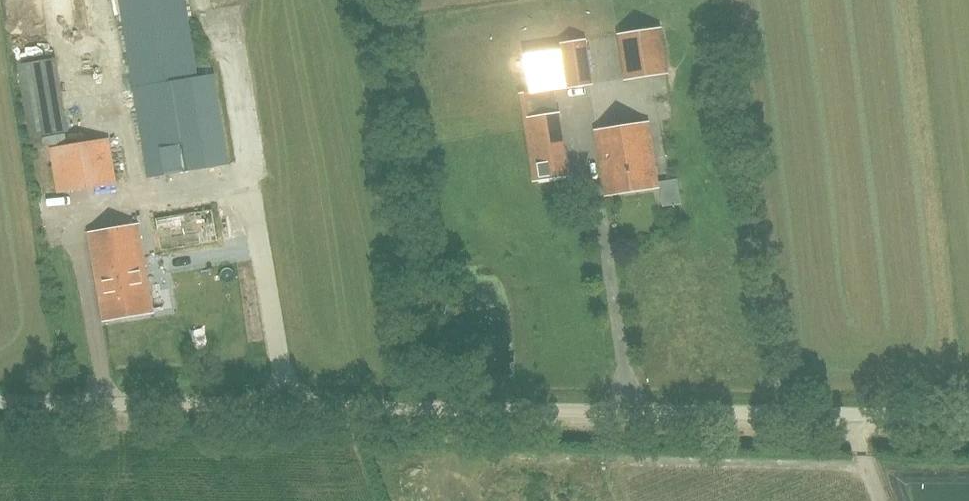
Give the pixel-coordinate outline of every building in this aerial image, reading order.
[(134,88),(149,177),(228,164),(213,75),(197,78),(185,0),(119,0),(134,88)] [(618,33),(625,80),(670,73),(663,26),(618,33)] [(529,92),(522,93),(525,115),(546,112),(557,111),(554,91),(566,89),(593,84),(586,38),(559,42),(522,48),(529,92)] [(57,56),(20,61),(29,134),(66,130),(57,56)] [(546,112),(525,115),(534,180),(569,174),(559,110),(557,111),(546,112)] [(657,187),(646,122),(596,131),(607,195),(657,187)] [(108,138),(51,148),(58,193),(115,184),(108,138)] [(680,177),(662,178),(663,203),(682,202),(680,177)] [(212,209),(156,219),(161,250),(217,241),(212,209)] [(151,311),(137,225),(90,233),(104,319),(151,311)]
